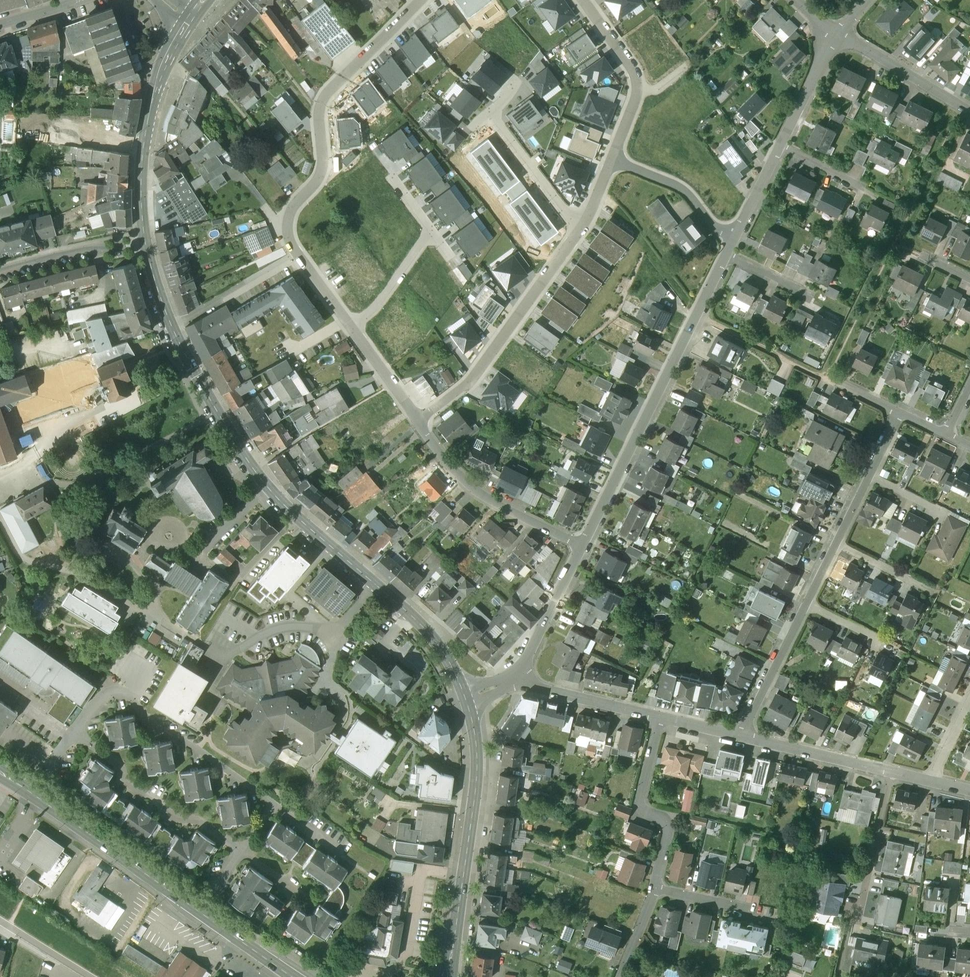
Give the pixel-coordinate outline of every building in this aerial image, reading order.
[(23,3),(26,7),(28,6),(25,0),(0,0),(0,10),(23,3)] [(232,7),(248,22),(257,11),(247,0),(238,0),(232,7)] [(258,10),(263,5),(269,0),(249,0),(258,10)] [(467,17),(489,0),(455,0),(467,17)] [(532,3),(537,10),(540,8),(550,0),(536,0),(532,3)] [(540,8),(555,29),(574,16),(562,0),(550,0),(540,8)] [(605,1),(617,18),(640,2),(638,0),(606,0),(605,1)] [(741,8),(746,13),(755,4),(751,0),(748,0),(742,6),(741,8)] [(903,0),(896,0),(890,7),(891,9),(878,24),(890,35),(913,9),(903,0)] [(318,7),(300,20),(316,40),(325,51),(331,59),(355,41),(324,2),(318,7)] [(232,7),(222,17),(235,31),(237,33),(248,22),(232,7)] [(260,13),(293,58),(301,51),(268,7),(266,8),(260,13)] [(435,40),(437,43),(459,27),(445,7),(435,14),(437,17),(429,22),(436,31),(431,35),(435,40)] [(787,21),(772,7),(753,26),(755,25),(769,39),(768,41),(777,32),(776,32),(781,27),(782,28),(788,22),(787,21)] [(111,8),(86,17),(96,46),(98,52),(108,82),(117,79),(123,77),(135,73),(117,20),(116,21),(111,8)] [(686,15),(678,22),(682,26),(690,19),(686,15)] [(235,31),(222,17),(211,29),(223,42),(227,38),(235,31)] [(299,19),(293,23),(299,31),(305,26),(300,20),(299,19)] [(798,27),(790,19),(787,21),(788,22),(782,28),(790,35),(798,27)] [(55,20),(28,29),(32,45),(33,48),(47,44),(48,47),(52,46),(52,43),(60,40),(55,20)] [(87,20),(63,28),(73,54),(96,46),(87,20)] [(436,31),(429,22),(419,30),(426,39),(430,44),(435,40),(431,35),(436,31)] [(305,26),(299,31),(310,46),(316,40),(305,26)] [(934,41),(919,26),(900,45),(901,46),(902,44),(917,58),(915,60),(916,61),(924,52),(924,51),(928,46),(929,47),(935,41),(934,41)] [(207,34),(218,47),(223,42),(211,29),(207,34)] [(567,38),(571,43),(584,34),(580,29),(567,38)] [(796,30),(789,38),(793,42),(801,34),(796,30)] [(235,31),(227,38),(234,46),(242,38),(237,33),(235,31)] [(411,39),(400,47),(416,68),(423,63),(422,61),(431,55),(430,54),(421,42),(414,33),(409,37),(411,39)] [(596,47),(586,33),(584,34),(571,43),(565,48),(575,62),(596,47)] [(207,34),(193,49),(204,62),(209,58),(211,56),(219,48),(218,47),(207,34)] [(954,39),(949,34),(940,44),(944,48),(945,48),(952,40),(954,39)] [(252,50),(242,38),(234,46),(243,57),(252,50)] [(789,38),(780,46),(784,50),(784,51),(793,42),(789,38)] [(426,39),(421,42),(430,54),(435,50),(430,44),(426,39)] [(60,40),(52,43),(52,46),(51,57),(59,57),(60,40)] [(316,40),(310,46),(317,56),(325,51),(316,40)] [(944,48),(930,64),(949,81),(959,69),(949,60),(960,47),(952,40),(945,48),(944,48)] [(0,44),(0,69),(2,72),(12,69),(12,66),(16,64),(10,45),(7,46),(6,42),(0,44)] [(793,42),(784,51),(784,50),(774,60),(785,70),(791,64),(793,66),(805,54),(793,42)] [(32,45),(24,47),(19,52),(21,59),(32,60),(33,48),(32,45)] [(234,65),(219,48),(211,56),(226,72),(234,65)] [(193,49),(180,62),(190,71),(188,73),(197,80),(203,74),(215,88),(218,86),(223,91),(226,89),(223,85),(204,62),(193,49)] [(252,50),(243,57),(249,63),(257,56),(252,50)] [(546,69),(540,61),(544,56),(540,51),(530,63),(539,75),(546,69)] [(98,52),(87,56),(97,86),(108,82),(98,52)] [(486,60),(493,65),(497,60),(488,53),(484,58),(486,60)] [(583,64),(587,69),(601,59),(598,54),(583,64)] [(249,63),(238,72),(246,82),(254,75),(266,66),(257,56),(249,63)] [(407,78),(398,65),(391,56),(386,60),(387,61),(376,70),(384,80),(392,91),(399,86),(398,85),(407,78)] [(416,68),(408,57),(403,61),(403,62),(412,73),(417,69),(416,68)] [(613,71),(603,57),(601,59),(587,69),(580,73),(586,81),(592,76),(596,83),(613,71)] [(209,58),(204,62),(223,85),(228,81),(221,73),(219,74),(218,72),(219,71),(209,58)] [(32,60),(21,59),(23,71),(32,71),(33,60),(32,60)] [(486,89),(492,93),(506,76),(493,65),(486,60),(472,78),(486,89)] [(403,62),(398,65),(407,78),(412,74),(412,73),(403,62)] [(866,78),(843,67),(832,89),(856,100),(866,78)] [(531,81),(541,95),(557,83),(546,69),(539,75),(531,81)] [(135,73),(123,77),(125,82),(131,82),(131,80),(133,80),(133,81),(139,81),(140,78),(139,74),(137,72),(135,73)] [(188,73),(176,105),(188,110),(187,111),(194,118),(206,90),(204,87),(197,80),(188,73)] [(267,91),(254,75),(247,81),(260,97),(267,91)] [(969,75),(962,89),(969,94),(969,76),(969,75)] [(724,88),(731,94),(740,83),(733,77),(724,88)] [(58,79),(50,78),(49,86),(57,87),(58,79)] [(486,89),(472,78),(468,83),(469,84),(481,93),(482,94),(486,89)] [(125,82),(117,83),(117,89),(125,89),(125,98),(141,98),(140,81),(139,81),(133,81),(133,80),(131,80),(131,82),(125,82)] [(383,102),(382,101),(372,86),(367,80),(359,85),(360,87),(351,94),(360,105),(368,115),(375,110),(374,108),(383,102)] [(392,91),(384,80),(379,84),(388,96),(393,92),(392,91)] [(246,82),(230,94),(244,110),(260,97),(247,81),(246,82)] [(304,81),(300,84),(306,92),(310,89),(304,81)] [(382,101),(388,96),(379,84),(377,82),(372,86),(382,101)] [(899,94),(877,83),(867,104),(888,114),(890,112),(895,101),(899,94)] [(469,84),(464,89),(476,99),(481,93),(469,84)] [(601,88),(597,98),(613,104),(618,91),(608,87),(601,88)] [(451,105),(467,118),(480,102),(476,99),(464,89),(463,88),(456,97),(452,94),(447,100),(451,104),(451,105)] [(125,89),(117,89),(116,97),(119,97),(125,98),(125,89)] [(284,99),(290,106),(295,102),(286,91),(281,96),(284,99)] [(757,92),(739,110),(749,120),(755,114),(754,112),(765,101),(766,103),(767,102),(757,92)] [(533,94),(528,98),(538,112),(544,108),(533,94)] [(589,95),(581,117),(607,127),(615,105),(613,104),(597,98),(589,95)] [(125,98),(119,97),(115,114),(114,119),(116,119),(116,118),(117,118),(124,119),(125,119),(124,120),(137,122),(141,98),(125,98)] [(528,98),(506,115),(523,137),(530,131),(528,128),(542,117),(538,112),(528,98)] [(271,111),(289,132),(302,121),(291,108),(290,106),(284,99),(271,111)] [(934,112),(909,100),(906,106),(901,117),(901,118),(925,130),(934,112)] [(901,104),(895,101),(890,112),(895,114),(901,104)] [(853,102),(846,116),(852,119),(859,105),(853,102)] [(906,106),(901,104),(895,114),(901,117),(906,106)] [(176,105),(174,108),(173,108),(168,120),(169,121),(169,122),(167,131),(175,133),(178,137),(184,147),(192,141),(180,128),(187,111),(188,110),(176,105)] [(369,116),(368,115),(360,105),(354,109),(363,121),(369,116)] [(358,124),(363,121),(354,109),(352,106),(346,111),(351,119),(353,118),(358,124)] [(112,110),(91,108),(90,117),(111,118),(112,113),(112,110)] [(845,115),(833,109),(829,118),(841,124),(845,115)] [(194,118),(187,111),(180,128),(192,141),(203,131),(201,129),(197,125),(193,120),(194,118)] [(424,127),(442,141),(451,130),(454,125),(437,112),(424,127)] [(336,120),(339,149),(349,148),(349,146),(360,145),(358,124),(353,118),(351,119),(336,120)] [(202,120),(197,125),(201,129),(206,124),(202,120)] [(137,123),(124,121),(123,124),(120,126),(122,128),(121,134),(134,136),(137,123)] [(761,129),(752,121),(745,127),(752,136),(761,129)] [(835,131),(818,123),(808,143),(818,148),(825,151),(835,131)] [(96,129),(85,127),(83,136),(95,137),(96,129)] [(382,149),(386,154),(408,138),(400,128),(379,143),(383,148),(382,149)] [(576,128),(567,151),(593,160),(599,144),(598,143),(586,139),(588,133),(576,128)] [(588,133),(586,139),(598,143),(602,132),(590,128),(588,133)] [(451,130),(442,141),(445,144),(454,133),(451,130)] [(121,134),(107,131),(106,142),(120,144),(119,152),(130,154),(133,154),(134,136),(121,134)] [(175,133),(167,131),(165,141),(167,144),(178,137),(175,133)] [(203,131),(192,141),(200,150),(210,140),(203,131)] [(454,133),(445,144),(455,152),(465,139),(455,132),(454,133)] [(936,136),(931,133),(926,143),(931,146),(936,136)] [(968,134),(955,159),(969,166),(969,135),(968,134)] [(95,137),(83,136),(83,140),(81,147),(94,149),(94,146),(95,137)] [(743,149),(733,136),(719,147),(730,160),(729,161),(727,163),(729,166),(728,166),(730,168),(730,167),(734,173),(736,172),(739,177),(740,177),(746,172),(743,167),(752,160),(750,158),(743,149)] [(167,144),(164,146),(165,147),(166,148),(177,165),(190,156),(189,155),(184,147),(178,137),(167,144)] [(224,149),(214,137),(210,140),(220,152),(224,149)] [(415,148),(408,138),(386,154),(390,159),(390,158),(393,161),(397,158),(398,160),(403,156),(415,148)] [(495,149),(487,139),(470,152),(478,163),(495,149)] [(754,151),(759,148),(753,139),(748,142),(754,151)] [(891,145),(880,139),(878,143),(877,143),(873,151),(870,158),(892,169),(899,156),(900,154),(893,150),(889,148),(891,145)] [(196,154),(195,154),(202,165),(217,155),(220,152),(210,140),(200,150),(196,154)] [(873,140),(872,142),(870,142),(867,148),(873,151),(877,143),(873,140)] [(907,160),(913,149),(898,141),(893,150),(900,154),(899,156),(907,160)] [(931,146),(926,143),(921,153),(926,155),(931,146)] [(755,154),(748,145),(743,149),(750,158),(755,154)] [(81,147),(78,147),(77,159),(101,161),(102,150),(98,149),(94,149),(81,147)] [(165,147),(155,154),(158,158),(154,159),(154,164),(156,167),(153,169),(162,182),(172,176),(180,171),(177,165),(166,148),(165,147)] [(415,148),(403,156),(407,162),(409,160),(419,153),(415,148)] [(503,160),(495,149),(478,163),(485,173),(503,160)] [(868,154),(858,149),(852,161),(862,166),(868,154)] [(119,152),(102,150),(101,161),(107,161),(106,168),(109,168),(129,169),(130,154),(119,152)] [(341,161),(346,166),(356,157),(351,151),(341,161)] [(419,153),(409,160),(413,165),(425,156),(421,151),(419,153)] [(195,152),(189,155),(190,156),(197,168),(202,165),(195,154),(196,154),(195,152)] [(217,155),(205,162),(210,168),(212,169),(222,162),(217,155)] [(408,176),(413,182),(434,167),(426,156),(425,156),(413,165),(406,170),(409,176),(408,176)] [(562,162),(579,169),(581,163),(565,156),(562,162)] [(511,170),(503,160),(485,173),(493,183),(511,170)] [(202,165),(197,168),(202,175),(212,169),(210,168),(205,162),(202,165)] [(212,169),(202,175),(206,183),(231,166),(223,162),(222,162),(212,169)] [(279,162),(268,170),(274,178),(285,169),(284,169),(279,162)] [(579,169),(562,162),(558,174),(561,175),(558,184),(563,186),(562,189),(578,196),(587,172),(579,169)] [(285,169),(274,178),(281,187),(297,175),(289,165),(284,169),(285,169)] [(797,169),(792,166),(786,177),(791,179),(797,169)] [(94,167),(85,167),(85,172),(85,175),(94,175),(94,167)] [(442,178),(434,167),(413,182),(417,189),(419,188),(422,193),(429,188),(441,179),(442,178)] [(734,173),(730,167),(730,168),(725,171),(736,186),(742,180),(740,177),(739,177),(736,172),(734,173)] [(129,169),(109,168),(108,185),(107,191),(108,191),(116,190),(127,189),(129,169)] [(519,180),(511,170),(493,183),(501,194),(505,191),(519,180)] [(188,183),(180,171),(172,176),(162,182),(185,220),(190,218),(192,221),(201,216),(202,218),(208,215),(193,191),(188,183)] [(963,182),(942,172),(937,182),(959,193),(963,182)] [(803,177),(795,173),(787,189),(796,194),(797,192),(809,198),(817,182),(804,176),(803,177)] [(202,175),(188,183),(193,191),(206,183),(202,175)] [(441,179),(429,188),(433,193),(445,184),(441,179)] [(523,185),(519,180),(505,191),(508,196),(523,185)] [(445,184),(433,193),(436,198),(449,188),(451,187),(447,182),(445,184)] [(108,185),(90,183),(88,202),(90,201),(96,198),(108,193),(108,191),(107,191),(108,185)] [(508,196),(512,201),(526,190),(523,185),(508,196)] [(457,199),(449,188),(436,198),(429,203),(433,208),(432,208),(436,215),(457,199)] [(127,189),(116,190),(117,199),(112,201),(113,209),(117,208),(130,208),(131,189),(127,189)] [(812,205),(818,207),(818,206),(825,191),(820,189),(812,205)] [(534,200),(526,190),(512,201),(509,203),(517,214),(534,200)] [(846,200),(826,190),(825,191),(818,206),(839,216),(846,200)] [(96,198),(90,201),(94,216),(100,214),(100,213),(97,205),(98,205),(96,198)] [(466,211),(457,199),(436,215),(441,221),(442,220),(446,225),(452,220),(466,211)] [(542,211),(534,200),(517,214),(524,224),(542,211)] [(658,200),(648,207),(652,211),(662,204),(658,200)] [(98,205),(97,205),(100,213),(107,211),(113,209),(112,201),(98,205)] [(662,204),(652,211),(657,218),(667,211),(662,204)] [(890,214),(872,205),(869,211),(868,210),(861,224),(869,227),(871,223),(883,228),(890,214)] [(130,208),(117,208),(118,226),(131,225),(130,208)] [(855,212),(849,209),(844,219),(850,222),(855,212)] [(466,211),(452,220),(456,225),(471,215),(467,210),(466,211)] [(667,211),(657,218),(661,223),(671,214),(668,210),(667,211)] [(107,211),(100,213),(105,228),(112,227),(107,211)] [(550,221),(542,211),(524,224),(532,235),(550,221)] [(51,214),(40,217),(45,237),(56,234),(52,218),(51,214)] [(671,214),(661,223),(665,227),(675,219),(671,214)] [(471,215),(456,225),(460,230),(473,220),(474,219),(471,215)] [(935,218),(927,215),(919,230),(936,239),(944,222),(935,218)] [(40,217),(30,220),(35,239),(45,237),(40,217)] [(679,224),(678,225),(671,230),(671,231),(672,231),(679,239),(678,240),(679,240),(683,237),(692,248),(706,237),(689,217),(679,224)] [(0,227),(0,251),(3,251),(4,253),(8,252),(9,254),(26,249),(25,248),(29,247),(28,244),(36,242),(35,239),(30,220),(30,219),(0,227)] [(675,219),(665,227),(669,233),(671,231),(671,230),(678,225),(679,224),(675,219)] [(460,247),(481,232),(473,220),(460,230),(453,235),(456,240),(455,241),(460,247)] [(558,232),(550,221),(532,235),(540,245),(558,232)] [(622,250),(630,238),(617,228),(608,222),(599,233),(622,250)] [(617,228),(630,238),(634,233),(621,224),(617,228)] [(957,224),(951,235),(957,238),(963,227),(957,224)] [(267,226),(243,234),(250,254),(273,244),(267,226)] [(170,229),(155,232),(159,250),(174,246),(172,237),(184,235),(182,227),(170,229)] [(963,232),(965,228),(963,227),(957,238),(959,239),(953,251),(969,259),(969,258),(969,235),(963,232)] [(786,237),(768,229),(757,250),(775,259),(778,254),(779,254),(780,252),(779,252),(786,237)] [(481,232),(460,247),(465,254),(466,253),(469,258),(485,246),(488,241),(481,232)] [(613,261),(622,250),(599,233),(591,245),(600,252),(613,261)] [(692,248),(683,237),(679,240),(677,242),(686,253),(692,248)] [(174,246),(159,250),(162,263),(180,257),(179,252),(195,247),(193,241),(191,240),(174,246)] [(519,251),(512,256),(523,271),(530,266),(519,251)] [(597,257),(610,266),(613,261),(600,252),(597,257)] [(787,265),(798,271),(805,258),(793,252),(787,265)] [(805,258),(798,271),(809,277),(815,265),(809,262),(812,256),(807,253),(805,258)] [(180,257),(162,263),(170,287),(192,278),(184,255),(180,257)] [(598,283),(606,271),(593,262),(584,255),(575,267),(598,283)] [(494,272),(507,289),(526,275),(523,271),(512,256),(502,264),(504,265),(494,272)] [(593,262),(606,271),(610,266),(597,257),(593,262)] [(815,265),(809,277),(827,286),(836,269),(818,259),(815,265)] [(133,263),(114,268),(125,312),(145,306),(133,263)] [(464,263),(458,267),(467,280),(473,274),(464,263)] [(95,264),(76,269),(80,284),(99,280),(95,264)] [(923,276),(903,266),(895,282),(914,292),(915,292),(918,287),(923,276)] [(589,294),(598,283),(575,267),(567,278),(576,285),(589,294)] [(76,269),(57,273),(61,289),(80,284),(76,269)] [(453,271),(448,275),(460,289),(465,285),(453,271)] [(56,273),(38,278),(42,294),(60,289),(56,273)] [(325,321),(292,277),(230,313),(232,316),(236,323),(239,328),(242,326),(248,337),(264,328),(257,318),(279,305),(303,338),(325,321)] [(38,278),(19,283),(19,284),(23,299),(42,294),(38,278)] [(192,278),(170,287),(171,288),(173,295),(193,289),(196,288),(192,278)] [(759,289),(744,282),(737,296),(751,303),(752,304),(756,295),(759,289)] [(19,284),(2,288),(7,305),(23,301),(23,299),(19,284)] [(471,305),(479,311),(490,296),(494,291),(485,285),(471,305)] [(573,290),(586,300),(589,294),(576,285),(573,290)] [(825,294),(837,299),(841,290),(829,285),(825,294)] [(494,291),(490,296),(502,305),(507,299),(497,286),(494,291)] [(918,287),(915,292),(914,292),(911,298),(918,301),(924,290),(918,287)] [(932,293),(924,308),(944,318),(951,304),(957,292),(947,287),(941,298),(932,293)] [(574,316),(582,304),(569,295),(559,288),(551,300),(574,316)] [(193,289),(173,295),(180,315),(188,311),(195,308),(192,296),(194,295),(193,289)] [(569,295),(582,304),(586,300),(573,290),(569,295)] [(651,292),(648,297),(659,303),(662,297),(651,292)] [(957,292),(951,304),(956,307),(962,296),(963,295),(957,292)] [(749,308),(751,303),(737,296),(734,295),(731,302),(748,311),(749,308)] [(761,298),(756,295),(752,304),(751,303),(749,308),(755,311),(761,298)] [(477,314),(480,317),(489,323),(491,325),(504,307),(502,305),(490,296),(479,311),(477,314)] [(773,296),(770,303),(769,302),(764,314),(781,322),(786,311),(785,310),(789,304),(773,296)] [(962,296),(956,307),(962,310),(967,299),(962,296)] [(768,301),(761,298),(755,311),(761,314),(768,301)] [(968,298),(967,299),(962,310),(959,316),(969,322),(969,299),(968,298)] [(565,328),(574,316),(551,300),(542,311),(552,318),(565,328)] [(105,304),(85,308),(88,319),(102,317),(108,315),(105,304)] [(226,305),(202,319),(208,329),(209,329),(232,316),(230,313),(226,305)] [(641,308),(636,318),(662,331),(671,313),(653,305),(649,312),(641,308)] [(145,306),(125,312),(130,326),(134,334),(153,328),(145,306)] [(814,315),(798,307),(796,311),(807,316),(806,316),(812,319),(814,315)] [(85,308),(72,311),(74,322),(86,320),(88,319),(85,308)] [(755,311),(749,308),(748,311),(745,317),(751,320),(755,311)] [(807,316),(796,311),(790,322),(801,328),(806,316),(807,316)] [(108,315),(102,317),(104,323),(114,321),(118,335),(121,336),(124,335),(121,329),(130,326),(125,312),(108,315)] [(823,316),(816,312),(812,319),(806,333),(827,344),(837,324),(823,317),(823,316)] [(467,323),(474,333),(481,328),(476,322),(470,314),(464,319),(467,323)] [(232,316),(209,329),(213,336),(236,323),(232,316)] [(88,319),(86,320),(90,331),(94,340),(95,344),(97,349),(112,345),(104,323),(102,317),(88,319)] [(489,323),(480,317),(476,322),(484,331),(489,323)] [(562,333),(565,328),(552,318),(548,323),(562,333)] [(208,329),(202,319),(185,327),(191,339),(208,329)] [(546,356),(558,338),(544,328),(536,322),(523,340),(546,356)] [(458,345),(463,352),(480,340),(474,333),(467,323),(451,335),(452,336),(458,345)] [(544,328),(558,338),(562,333),(548,323),(547,323),(544,328)] [(130,326),(121,329),(124,335),(124,337),(134,334),(130,326)] [(208,329),(191,339),(203,359),(217,352),(210,338),(213,336),(209,329),(208,329)] [(90,331),(84,334),(87,343),(94,340),(90,331)] [(639,332),(635,339),(636,340),(633,347),(649,355),(656,341),(639,332)] [(868,336),(862,333),(857,343),(863,346),(868,336)] [(742,348),(717,335),(708,353),(733,366),(742,348)] [(458,345),(452,336),(444,341),(451,351),(458,345)] [(340,353),(350,347),(346,341),(336,347),(340,353)] [(127,342),(92,353),(97,368),(121,357),(122,358),(131,354),(127,342)] [(217,352),(203,359),(218,385),(230,378),(221,362),(237,353),(238,353),(232,343),(230,344),(217,352)] [(869,353),(861,349),(853,364),(871,373),(879,356),(870,352),(869,353)] [(625,354),(617,350),(614,356),(622,360),(625,354)] [(635,359),(625,354),(622,360),(626,362),(627,362),(632,364),(635,359)] [(805,361),(819,366),(821,361),(807,356),(805,361)] [(121,357),(97,368),(98,370),(110,400),(129,392),(125,379),(129,377),(122,358),(121,357)] [(266,370),(273,383),(290,372),(288,367),(291,365),(287,358),(266,370)] [(904,370),(894,366),(888,380),(887,381),(908,392),(914,380),(921,364),(910,359),(904,370)] [(632,364),(627,362),(626,362),(619,377),(634,385),(642,369),(632,364)] [(888,380),(894,366),(889,363),(882,377),(888,380)] [(346,380),(358,377),(355,365),(343,368),(346,380)] [(713,370),(703,365),(693,384),(710,392),(719,373),(713,370)] [(727,370),(716,365),(713,370),(719,373),(724,376),(727,370)] [(253,378),(248,368),(230,378),(218,385),(222,393),(251,379),(253,378)] [(302,394),(308,392),(300,380),(294,369),(290,372),(273,383),(271,384),(280,396),(282,400),(287,399),(302,394)] [(440,374),(448,386),(454,381),(447,370),(440,374)] [(732,373),(727,370),(724,376),(729,379),(732,373)] [(918,386),(923,389),(928,379),(928,380),(932,373),(926,370),(918,386)] [(500,371),(496,376),(506,384),(509,379),(500,371)] [(710,392),(709,393),(720,398),(729,379),(724,376),(719,373),(710,392)] [(17,399),(32,394),(25,374),(0,383),(0,405),(17,399)] [(426,380),(423,375),(413,382),(417,387),(426,380)] [(483,395),(485,396),(500,405),(507,409),(519,393),(506,384),(496,376),(483,395)] [(610,382),(598,376),(594,384),(606,390),(610,382)] [(308,392),(315,390),(308,379),(303,378),(300,380),(308,392)] [(785,384),(772,378),(767,390),(779,396),(785,384)] [(251,379),(223,393),(232,410),(233,409),(243,403),(238,394),(254,385),(251,379)] [(754,393),(758,386),(746,379),(742,386),(754,393)] [(928,380),(928,379),(923,389),(926,390),(922,399),(938,407),(943,398),(945,400),(950,390),(928,380)] [(430,385),(426,380),(417,387),(420,392),(430,385)] [(919,382),(914,380),(908,392),(913,395),(919,382)] [(364,397),(375,391),(371,384),(360,389),(364,397)] [(433,389),(430,385),(420,392),(423,396),(433,389)] [(349,408),(337,387),(324,394),(336,415),(349,408)] [(702,395),(690,390),(684,402),(695,408),(702,395)] [(813,390),(807,403),(814,407),(820,394),(813,390)] [(243,403),(233,409),(238,417),(243,423),(253,417),(248,410),(260,402),(267,396),(262,391),(243,403)] [(622,397),(610,391),(600,412),(599,413),(619,423),(623,416),(624,417),(627,411),(626,410),(630,400),(623,397),(622,397)] [(308,392),(302,394),(304,402),(313,397),(310,392),(308,392)] [(853,402),(832,392),(823,411),(843,421),(853,402)] [(302,394),(287,399),(289,406),(304,402),(302,394)] [(336,415),(324,394),(315,400),(321,410),(327,421),(336,415)] [(280,396),(268,402),(270,405),(278,401),(282,400),(280,396)] [(497,410),(500,405),(485,396),(480,403),(497,410)] [(0,405),(0,409),(2,416),(17,399),(0,405)] [(282,400),(278,401),(280,407),(280,406),(282,410),(289,406),(287,399),(282,400)] [(307,403),(297,408),(288,414),(297,427),(302,435),(318,425),(315,419),(314,420),(308,424),(302,415),(308,411),(311,409),(307,403)] [(600,412),(581,403),(577,411),(596,420),(599,413),(600,412)] [(280,407),(266,415),(271,424),(286,416),(282,410),(280,406),(280,407)] [(814,413),(802,407),(798,414),(810,420),(814,413)] [(706,414),(693,408),(690,413),(698,417),(698,418),(702,420),(706,414)] [(17,456),(2,416),(0,409),(0,462),(17,456)] [(690,413),(681,409),(672,427),(684,433),(689,435),(698,418),(698,417),(690,413)] [(321,410),(315,414),(316,416),(313,417),(315,419),(318,425),(319,425),(327,421),(321,410)] [(253,417),(243,423),(251,437),(261,430),(271,424),(266,415),(263,411),(253,417)] [(308,411),(302,415),(308,424),(314,420),(308,411)] [(457,413),(444,423),(442,423),(440,425),(440,429),(442,431),(443,432),(453,443),(460,438),(459,437),(463,433),(464,434),(470,429),(469,429),(457,413)] [(817,447),(814,446),(808,457),(808,458),(809,458),(829,468),(843,440),(836,436),(838,433),(813,421),(806,436),(819,443),(817,447)] [(280,423),(263,434),(261,430),(251,437),(259,450),(274,442),(278,449),(292,440),(287,434),(280,423)] [(475,423),(469,429),(470,429),(464,434),(468,439),(480,429),(475,423)] [(591,425),(581,445),(600,455),(610,435),(591,425)] [(297,427),(287,434),(292,440),(302,435),(297,427)] [(689,435),(684,433),(681,438),(692,443),(694,438),(689,435)] [(366,434),(354,441),(358,448),(370,440),(366,434)] [(578,443),(565,436),(562,443),(575,450),(578,443)] [(679,443),(666,437),(657,456),(669,462),(674,464),(683,445),(679,443)] [(304,438),(288,449),(293,457),(309,446),(304,438)] [(692,443),(681,438),(679,443),(683,445),(689,448),(692,443)] [(919,448),(899,438),(892,453),(912,462),(919,448)] [(484,442),(476,439),(473,447),(478,449),(479,447),(480,448),(484,442)] [(370,440),(358,448),(363,455),(374,446),(370,440)] [(151,481),(150,482),(155,491),(164,485),(166,489),(165,491),(167,491),(167,489),(173,485),(193,510),(195,513),(199,509),(200,511),(201,512),(203,513),(205,514),(206,514),(208,515),(210,514),(213,513),(215,511),(216,510),(217,509),(217,507),(217,506),(217,504),(217,503),(217,501),(216,499),(220,497),(209,475),(217,470),(212,456),(210,455),(211,452),(213,451),(212,450),(211,450),(209,447),(210,446),(209,445),(208,446),(204,446),(204,444),(203,444),(203,446),(199,448),(198,447),(198,449),(194,451),(193,449),(193,446),(192,446),(191,448),(184,453),(183,451),(182,451),(183,453),(178,457),(176,455),(175,456),(176,458),(170,462),(169,460),(168,461),(169,463),(163,466),(162,465),(161,465),(162,467),(161,468),(160,466),(156,468),(157,470),(156,471),(154,471),(153,472),(152,472),(151,472),(150,473),(149,474),(149,475),(149,476),(149,478),(151,481)] [(480,448),(479,447),(478,449),(473,447),(466,461),(486,470),(489,463),(491,464),(495,455),(480,448)] [(952,457),(931,447),(919,473),(930,478),(933,474),(940,478),(941,478),(945,471),(952,457)] [(808,457),(797,451),(794,457),(806,463),(809,458),(808,458),(808,457)] [(292,467),(283,453),(268,463),(283,485),(297,475),(298,475),(292,467)] [(806,463),(794,457),(791,464),(809,473),(813,467),(806,463)] [(595,466),(579,458),(577,461),(572,471),(571,472),(587,481),(595,466)] [(572,462),(571,461),(567,468),(572,471),(577,461),(574,459),(572,462)] [(674,464),(669,462),(667,467),(677,472),(680,467),(674,464)] [(313,464),(302,472),(305,476),(317,468),(313,464)] [(356,465),(337,481),(344,490),(364,474),(356,465)] [(504,465),(495,482),(510,489),(511,490),(520,472),(504,465)] [(567,468),(560,465),(556,472),(568,478),(571,472),(572,471),(567,468)] [(664,472),(652,466),(643,485),(660,493),(669,475),(664,472)] [(677,472),(667,467),(664,472),(669,475),(674,477),(677,472)] [(952,483),(953,484),(969,491),(969,473),(960,468),(955,477),(952,483)] [(908,469),(902,480),(908,483),(913,472),(908,469)] [(945,471),(941,478),(940,478),(939,481),(945,484),(946,484),(950,474),(945,471)] [(520,472),(511,490),(510,489),(508,493),(521,499),(528,485),(531,478),(520,472)] [(568,478),(556,472),(553,478),(565,484),(568,478)] [(344,490),(342,492),(351,502),(354,507),(359,504),(358,503),(381,490),(370,474),(367,476),(365,473),(364,474),(344,490)] [(433,500),(446,487),(432,473),(419,486),(433,500)] [(833,483),(814,474),(809,483),(803,480),(798,491),(811,497),(812,497),(824,503),(827,498),(830,499),(835,489),(833,483)] [(955,477),(950,474),(946,484),(952,487),(953,484),(952,483),(955,477)] [(297,475),(283,485),(284,485),(284,486),(284,485),(286,488),(289,493),(293,496),(294,494),(310,483),(308,479),(305,478),(301,481),(297,475)] [(317,487),(311,482),(310,483),(294,494),(315,512),(328,497),(326,495),(323,498),(315,490),(317,487)] [(167,489),(167,491),(184,517),(193,510),(173,485),(167,489)] [(528,485),(521,499),(528,502),(535,488),(528,485)] [(16,501),(25,519),(52,505),(47,496),(50,494),(48,491),(46,492),(43,487),(16,501)] [(584,496),(569,488),(562,502),(577,510),(584,496)] [(889,500),(873,492),(869,500),(868,500),(867,503),(864,508),(864,509),(876,515),(881,517),(889,500)] [(691,512),(694,507),(667,494),(665,500),(691,512)] [(328,497),(315,512),(330,525),(336,517),(340,512),(339,511),(335,507),(337,505),(328,497)] [(824,503),(812,497),(811,497),(807,506),(801,503),(796,513),(805,518),(817,524),(819,520),(821,520),(824,519),(825,519),(824,515),(822,514),(827,504),(824,503)] [(442,500),(434,508),(440,513),(435,519),(440,524),(449,513),(452,510),(442,500)] [(16,501),(1,509),(23,552),(24,551),(26,553),(38,546),(37,544),(38,543),(25,519),(16,501)] [(120,502),(115,510),(120,513),(124,505),(125,505),(120,502)] [(351,502),(339,511),(340,512),(336,517),(354,507),(351,502)] [(562,502),(555,517),(570,525),(574,516),(575,517),(579,510),(577,510),(562,502)] [(650,510),(633,502),(626,516),(643,524),(650,510)] [(354,507),(336,517),(342,522),(346,520),(346,521),(365,510),(363,508),(362,509),(359,504),(354,507)] [(113,508),(105,521),(106,521),(101,529),(113,536),(111,539),(132,552),(146,529),(127,518),(132,510),(124,505),(120,513),(115,510),(113,508)] [(453,517),(450,521),(459,529),(457,532),(459,534),(474,517),(462,507),(453,517)] [(876,515),(864,509),(864,508),(863,508),(858,519),(861,520),(860,522),(867,525),(867,523),(871,525),(876,515)] [(650,510),(643,524),(648,527),(652,519),(654,519),(657,514),(650,510)] [(390,524),(377,512),(368,522),(380,533),(386,527),(390,524)] [(915,516),(908,512),(903,522),(904,522),(898,534),(918,543),(923,533),(924,534),(925,531),(924,530),(927,524),(915,517),(915,516)] [(449,513),(440,524),(445,528),(450,521),(453,517),(449,513)] [(260,515),(254,522),(251,519),(240,532),(246,538),(246,537),(248,539),(260,550),(277,531),(260,515)] [(643,524),(626,516),(619,531),(635,539),(643,524)] [(342,522),(336,517),(330,525),(326,529),(341,541),(341,540),(347,545),(349,542),(357,535),(342,522)] [(892,517),(884,532),(890,535),(892,531),(898,519),(892,517)] [(949,517),(938,540),(934,538),(928,550),(949,561),(966,525),(949,517)] [(488,518),(476,532),(486,540),(482,545),(489,551),(499,540),(502,542),(511,532),(506,528),(502,532),(492,523),(493,521),(488,518)] [(817,524),(805,518),(803,523),(814,528),(815,529),(817,524)] [(903,522),(898,519),(892,531),(898,534),(904,522),(903,522)] [(814,528),(803,523),(800,528),(812,534),(814,528)] [(390,524),(386,527),(380,533),(386,538),(395,528),(390,524)] [(643,524),(635,539),(642,543),(645,537),(643,536),(648,527),(643,524)] [(800,528),(793,525),(782,547),(790,551),(798,555),(799,554),(806,539),(809,541),(812,534),(800,528)] [(113,536),(101,529),(98,534),(105,538),(106,536),(111,539),(113,536)] [(374,540),(362,529),(357,535),(349,542),(362,553),(374,540)] [(240,532),(224,548),(231,554),(246,538),(240,532)] [(511,532),(502,542),(508,547),(517,537),(511,532)] [(374,540),(362,553),(370,559),(385,540),(379,535),(374,540)] [(524,539),(513,551),(525,562),(536,549),(524,539)] [(643,551),(630,544),(626,552),(638,557),(639,558),(643,551)] [(547,545),(540,553),(545,558),(552,550),(547,545)] [(224,548),(217,557),(228,567),(236,559),(231,554),(224,548)] [(285,548),(247,591),(260,603),(266,595),(275,603),(309,563),(299,555),(296,557),(285,548)] [(545,558),(535,569),(549,580),(560,556),(552,550),(545,558)] [(513,551),(503,563),(515,574),(525,562),(513,551)] [(627,562),(604,551),(596,568),(609,575),(609,576),(618,580),(627,562)] [(798,555),(790,551),(785,561),(796,566),(801,555),(799,554),(798,555)] [(170,564),(152,552),(146,563),(164,575),(170,564)] [(401,568),(383,552),(372,564),(390,580),(401,568)] [(433,552),(425,561),(430,566),(438,557),(433,552)] [(638,557),(626,552),(624,557),(635,563),(638,557)] [(438,557),(430,566),(436,571),(444,562),(438,557)] [(763,576),(777,583),(792,590),(800,574),(785,567),(771,560),(763,576)] [(202,582),(172,562),(170,564),(164,575),(193,595),(202,582)] [(444,562),(436,571),(441,575),(445,571),(449,567),(444,562)] [(401,568),(390,580),(407,595),(419,581),(418,581),(421,577),(413,570),(412,572),(404,565),(401,568)] [(492,565),(486,573),(491,578),(498,570),(492,565)] [(863,572),(850,565),(842,581),(849,585),(849,584),(857,588),(861,580),(862,579),(860,578),(863,572)] [(324,568),(306,589),(318,599),(319,597),(324,600),(322,602),(333,612),(339,606),(342,608),(349,600),(346,598),(351,591),(340,581),(338,583),(334,580),(336,578),(324,568)] [(193,595),(176,620),(195,633),(212,607),(213,608),(217,602),(216,601),(229,584),(210,571),(202,582),(193,595)] [(456,580),(445,571),(441,575),(434,583),(438,587),(445,593),(456,580)] [(529,576),(512,596),(527,609),(538,596),(544,589),(529,576)] [(774,582),(763,577),(760,582),(770,587),(772,588),(774,582)] [(893,587),(875,578),(872,585),(867,595),(877,600),(879,597),(886,601),(893,587)] [(468,579),(458,585),(464,596),(475,590),(468,579)] [(857,588),(855,592),(860,595),(866,582),(861,580),(857,588)] [(760,582),(757,581),(755,587),(759,589),(767,593),(770,587),(760,582)] [(872,585),(866,582),(860,595),(865,598),(867,595),(872,585)] [(118,607),(85,586),(77,597),(69,592),(62,605),(110,635),(118,622),(108,617),(112,611),(114,613),(118,607)] [(438,587),(427,599),(438,610),(450,597),(445,593),(438,587)] [(604,587),(598,599),(589,594),(586,600),(609,611),(614,601),(620,604),(624,596),(604,587)] [(759,589),(751,606),(761,611),(777,619),(782,609),(785,602),(767,593),(759,589)] [(860,595),(855,592),(851,600),(857,602),(860,595)] [(918,599),(907,594),(902,604),(899,611),(905,614),(908,616),(909,614),(917,618),(924,604),(917,601),(918,599)] [(527,609),(512,596),(504,604),(512,611),(529,627),(537,619),(527,609)] [(538,596),(527,609),(533,615),(545,602),(538,596)] [(609,611),(586,600),(577,618),(591,624),(596,614),(605,619),(609,611)] [(902,604),(895,600),(890,611),(897,615),(899,611),(902,604)] [(504,604),(491,620),(496,624),(498,627),(512,611),(504,604)] [(761,611),(751,606),(746,604),(744,609),(759,617),(761,611)] [(491,620),(475,606),(470,611),(482,622),(481,623),(485,627),(491,620)] [(908,616),(905,614),(901,623),(912,629),(917,618),(909,614),(908,616)] [(465,617),(454,629),(457,632),(456,633),(469,645),(481,631),(465,617)] [(485,627),(482,630),(487,634),(496,624),(491,620),(485,627)] [(749,621),(740,641),(757,649),(767,629),(749,621)] [(833,632),(815,623),(810,632),(811,633),(807,642),(824,651),(824,650),(830,638),(833,632)] [(14,628),(13,628),(9,625),(8,627),(6,626),(3,630),(2,630),(0,634),(0,657),(31,679),(28,683),(39,691),(42,692),(46,693),(49,692),(52,691),(55,688),(61,692),(52,705),(53,705),(49,711),(55,715),(54,716),(63,722),(76,703),(81,706),(95,686),(60,661),(58,662),(48,655),(49,653),(14,628)] [(516,626),(497,646),(497,647),(486,659),(493,665),(524,631),(518,625),(516,626)] [(965,625),(958,637),(969,643),(969,628),(965,625)] [(589,637),(571,629),(565,642),(580,650),(582,651),(589,637)] [(611,635),(600,629),(597,635),(609,640),(611,635)] [(153,631),(148,640),(158,645),(162,636),(153,631)] [(497,646),(483,634),(475,642),(482,649),(479,653),(486,659),(497,647),(497,646)] [(609,640),(597,635),(595,639),(606,645),(609,640)] [(958,637),(956,643),(969,650),(969,649),(969,643),(958,637)] [(830,638),(824,650),(830,653),(831,650),(836,641),(830,638)] [(862,646),(845,638),(842,644),(838,654),(856,662),(860,654),(859,654),(862,646)] [(565,642),(563,641),(553,661),(562,666),(571,670),(580,650),(565,642)] [(842,644),(836,641),(831,650),(838,654),(842,644)] [(204,650),(192,643),(180,664),(191,671),(204,650)] [(308,705),(306,708),(303,708),(297,704),(296,701),(297,700),(302,693),(306,691),(305,688),(306,686),(309,685),(309,682),(310,680),(313,679),(313,676),(314,674),(317,674),(317,670),(319,666),(319,657),(314,650),(308,646),(302,643),(298,649),(299,651),(293,660),(275,664),(276,666),(273,667),(273,665),(271,665),(266,662),(263,667),(261,667),(262,669),(259,670),(258,667),(241,670),(233,665),(219,686),(221,687),(222,691),(225,690),(228,692),(228,695),(232,695),(235,697),(235,700),(239,699),(242,701),(242,705),(245,704),(248,706),(249,708),(252,710),(253,712),(254,713),(250,719),(247,719),(245,718),(240,725),(234,721),(233,723),(229,723),(230,727),(229,729),(225,733),(225,734),(228,736),(229,739),(227,742),(236,748),(236,751),(240,751),(242,752),(243,756),(246,755),(255,761),(257,758),(260,758),(267,763),(279,746),(270,740),(269,734),(271,732),(274,731),(274,728),(275,726),(276,728),(282,727),(283,725),(284,726),(285,729),(288,728),(291,730),(292,733),(295,733),(297,734),(298,733),(303,736),(303,738),(305,739),(300,747),(306,751),(308,748),(311,748),(314,750),(320,741),(323,740),(323,737),(324,734),(328,733),(327,730),(333,721),(330,719),(330,716),(332,713),(325,708),(324,705),(321,706),(319,704),(314,710),(308,705)] [(909,654),(899,649),(896,655),(906,660),(909,654)] [(386,671),(364,654),(354,667),(358,671),(350,681),(363,691),(367,687),(380,697),(384,692),(395,701),(405,688),(401,684),(409,674),(396,664),(387,674),(386,674),(386,671)] [(878,654),(869,672),(886,680),(894,662),(878,654)] [(736,659),(734,658),(725,674),(728,676),(723,686),(716,685),(711,706),(725,709),(728,708),(729,711),(738,706),(736,703),(740,702),(745,690),(746,691),(751,680),(753,675),(753,676),(759,665),(738,655),(736,659)] [(967,662),(953,655),(950,660),(964,667),(967,662)] [(964,667),(950,660),(944,673),(958,680),(964,667)] [(180,664),(155,704),(181,719),(181,718),(186,721),(186,722),(196,728),(207,711),(207,710),(195,703),(194,704),(191,702),(202,685),(205,679),(191,671),(180,664)] [(571,670),(562,666),(556,677),(569,680),(571,671),(571,670)] [(623,675),(588,667),(584,685),(619,693),(621,683),(623,675)] [(699,678),(681,674),(680,676),(677,675),(678,674),(668,671),(660,687),(658,697),(675,700),(675,702),(693,706),(694,705),(711,709),(711,706),(716,685),(716,683),(703,680),(703,681),(699,680),(699,678)] [(958,680),(944,673),(938,686),(944,689),(952,693),(958,680)] [(627,684),(626,690),(633,691),(636,678),(630,674),(627,684)] [(780,674),(774,686),(783,690),(790,678),(780,674)] [(627,684),(621,683),(619,693),(625,695),(626,690),(627,684)] [(938,686),(931,683),(929,688),(942,694),(944,689),(938,686)] [(942,694),(929,688),(926,694),(939,700),(942,694)] [(798,704),(777,693),(765,719),(786,729),(789,723),(795,711),(798,704)] [(939,700),(926,694),(920,706),(934,713),(940,700),(939,700)] [(530,715),(534,717),(536,708),(538,700),(522,696),(518,710),(517,713),(517,714),(528,721),(530,715)] [(6,725),(5,725),(7,723),(9,724),(18,712),(0,700),(0,734),(6,725)] [(545,710),(536,708),(534,717),(547,721),(560,724),(564,722),(565,722),(566,715),(567,715),(556,712),(558,705),(547,702),(545,710)] [(934,713),(920,706),(914,718),(928,725),(934,713)] [(517,713),(513,710),(501,728),(517,739),(519,735),(524,737),(530,728),(526,725),(528,721),(517,714),(517,713)] [(828,719),(809,710),(799,730),(806,733),(806,732),(818,738),(820,734),(825,725),(828,719)] [(795,711),(789,723),(794,726),(800,714),(795,711)] [(447,723),(434,712),(419,731),(421,738),(438,752),(449,738),(449,734),(448,728),(447,723)] [(595,717),(579,714),(574,736),(579,737),(580,733),(590,736),(595,717)] [(116,718),(105,720),(106,729),(105,729),(105,730),(108,734),(108,736),(108,735),(110,748),(118,747),(120,744),(128,743),(131,745),(138,743),(136,731),(137,731),(136,730),(138,724),(138,723),(136,724),(134,715),(123,717),(123,715),(116,716),(116,718)] [(564,725),(562,730),(570,732),(574,717),(566,715),(565,722),(564,722),(563,725),(564,725)] [(611,721),(595,717),(590,736),(607,739),(611,721)] [(858,727),(849,723),(851,720),(844,717),(834,738),(838,739),(839,737),(851,743),(855,733),(858,727)] [(394,741),(357,718),(346,736),(342,734),(339,738),(336,742),(340,745),(335,753),(372,776),(394,741)] [(928,725),(914,718),(911,724),(925,731),(928,725)] [(867,725),(861,722),(858,727),(855,733),(862,736),(867,725)] [(642,729),(625,725),(623,731),(620,746),(637,750),(642,729)] [(830,727),(825,725),(820,734),(826,737),(830,727)] [(339,738),(327,730),(328,733),(324,734),(336,742),(339,738)] [(623,731),(618,730),(613,747),(619,749),(620,746),(623,731)] [(590,736),(580,733),(579,737),(576,742),(577,742),(577,743),(588,746),(590,736)] [(925,744),(906,735),(900,744),(897,750),(898,750),(917,760),(925,744)] [(576,742),(569,740),(566,752),(574,754),(577,743),(577,742),(576,742)] [(153,744),(142,746),(144,755),(142,755),(142,756),(145,761),(145,762),(146,762),(148,774),(155,773),(157,770),(166,769),(168,771),(176,770),(174,757),(174,756),(175,751),(175,750),(173,750),(172,741),(161,743),(160,741),(153,742),(153,744)] [(893,741),(888,752),(895,756),(898,750),(897,750),(900,744),(893,741)] [(612,746),(605,744),(602,756),(609,757),(612,746)] [(512,746),(504,745),(502,762),(520,765),(522,748),(518,747),(518,746),(512,745),(512,746)] [(969,746),(967,745),(963,754),(958,751),(953,762),(966,768),(967,767),(969,768),(969,746)] [(597,748),(588,746),(586,753),(596,755),(597,748)] [(673,749),(666,747),(662,762),(669,763),(673,749)] [(745,754),(721,748),(720,755),(719,755),(717,764),(715,773),(722,775),(724,767),(741,771),(744,761),(743,761),(745,754)] [(697,754),(673,749),(669,763),(669,766),(674,767),(673,772),(686,775),(686,772),(692,773),(693,769),(697,754)] [(703,756),(697,754),(693,769),(700,771),(703,756)] [(771,760),(757,757),(753,774),(751,782),(765,786),(771,760)] [(114,771),(95,758),(89,767),(88,766),(86,768),(86,771),(83,775),(81,775),(79,778),(84,782),(82,785),(82,788),(84,791),(86,794),(82,799),(85,801),(88,801),(91,803),(92,806),(95,808),(96,807),(104,812),(114,798),(118,794),(110,788),(108,779),(114,771)] [(711,762),(704,761),(701,773),(708,774),(711,762)] [(453,776),(440,773),(428,762),(424,762),(423,766),(416,765),(414,772),(417,773),(416,782),(420,783),(418,796),(450,799),(453,776)] [(717,764),(711,762),(708,774),(714,776),(715,773),(717,764)] [(808,769),(782,762),(778,780),(804,786),(807,771),(808,769)] [(191,771),(180,772),(181,781),(180,781),(180,782),(183,787),(183,788),(184,788),(186,801),(193,799),(195,797),(203,796),(206,797),(213,796),(211,784),(212,784),(211,783),(213,777),(213,776),(211,776),(209,767),(198,769),(198,767),(190,769),(191,771)] [(813,773),(807,771),(804,786),(810,787),(811,783),(813,773)] [(531,773),(528,772),(527,780),(539,782),(540,774),(531,773)] [(753,774),(747,772),(743,790),(749,791),(751,782),(753,774)] [(837,776),(820,772),(820,774),(817,784),(817,786),(819,786),(834,790),(837,776)] [(820,774),(813,773),(811,783),(817,784),(820,774)] [(517,777),(500,774),(498,788),(515,790),(517,777)] [(817,784),(811,783),(810,787),(808,794),(816,796),(819,786),(817,786),(817,784)] [(515,790),(498,788),(496,801),(513,804),(515,790)] [(692,811),(696,790),(687,788),(683,809),(692,811)] [(381,799),(384,794),(376,789),(373,793),(381,799)] [(582,789),(577,803),(585,806),(590,792),(582,789)] [(851,792),(844,790),(840,807),(847,808),(851,792)] [(862,794),(851,792),(847,808),(858,811),(855,823),(868,827),(872,810),(877,811),(880,798),(876,797),(877,793),(863,790),(862,794)] [(918,794),(898,790),(895,806),(915,811),(918,794)] [(235,794),(227,795),(228,797),(217,799),(218,808),(217,808),(217,809),(220,814),(220,815),(221,815),(223,827),(230,826),(232,823),(240,822),(243,824),(250,823),(248,810),(249,810),(248,809),(250,803),(249,802),(248,802),(247,794),(235,796),(235,794)] [(118,801),(114,798),(107,809),(110,812),(111,814),(112,815),(116,816),(118,818),(126,806),(123,805),(124,803),(123,801),(121,799),(119,799),(118,801)] [(141,810),(129,802),(126,806),(118,818),(116,821),(126,827),(125,829),(128,831),(130,831),(134,833),(134,836),(137,838),(139,837),(148,843),(160,827),(161,825),(150,816),(151,815),(142,809),(141,810)] [(633,808),(619,803),(615,813),(629,819),(633,808)] [(537,806),(525,804),(524,811),(536,813),(537,806)] [(740,804),(738,814),(745,816),(747,805),(740,804)] [(756,808),(750,807),(748,818),(754,820),(756,808)] [(953,809),(937,807),(936,817),(935,826),(936,826),(944,827),(944,825),(951,826),(952,826),(954,809),(953,809)] [(963,809),(954,808),(953,809),(954,809),(952,826),(951,826),(950,836),(959,838),(959,837),(961,827),(963,809)] [(448,813),(420,809),(418,821),(417,821),(416,830),(409,829),(410,824),(399,822),(397,840),(423,844),(442,846),(443,846),(448,813)] [(536,813),(524,811),(523,818),(535,820),(536,813)] [(512,816),(494,814),(492,826),(510,828),(512,816)] [(708,818),(691,814),(689,821),(706,825),(708,818)] [(514,817),(512,816),(510,828),(517,829),(518,820),(514,820),(514,817)] [(936,817),(929,816),(927,831),(935,832),(936,826),(935,826),(936,817)] [(385,824),(377,819),(372,827),(380,832),(385,824)] [(296,832),(287,825),(286,827),(277,820),(263,839),(270,844),(269,846),(272,848),(275,847),(279,850),(279,853),(282,855),(283,853),(291,858),(304,839),(295,833),(296,832)] [(653,831),(631,823),(626,836),(635,839),(632,847),(643,851),(645,843),(648,844),(653,831)] [(510,828),(492,826),(491,832),(489,832),(488,838),(491,838),(490,840),(508,843),(509,837),(516,838),(517,829),(510,828)] [(46,871),(61,849),(63,846),(36,827),(12,862),(26,871),(32,861),(46,871)] [(162,829),(160,827),(150,840),(153,843),(154,845),(156,846),(158,847),(160,847),(163,849),(172,836),(170,834),(171,833),(168,830),(166,829),(164,828),(162,829)] [(967,828),(961,827),(959,837),(959,838),(958,842),(965,843),(967,828)] [(196,829),(190,838),(183,839),(174,834),(172,836),(163,849),(161,852),(169,858),(168,860),(171,862),(174,861),(177,864),(178,867),(181,869),(185,863),(187,865),(190,865),(192,865),(195,863),(196,861),(202,865),(204,862),(204,859),(206,856),(209,856),(211,852),(210,851),(216,843),(196,829)] [(525,831),(517,829),(516,838),(515,842),(523,843),(525,831)] [(397,840),(395,840),(393,850),(396,853),(417,856),(418,848),(422,849),(423,844),(397,840)] [(887,847),(902,850),(903,844),(903,843),(888,840),(887,847)] [(306,842),(294,859),(303,866),(315,848),(306,842)] [(515,842),(513,842),(513,843),(512,842),(511,849),(522,850),(523,843),(515,842)] [(442,846),(423,844),(422,849),(421,857),(440,860),(442,846)] [(915,847),(903,844),(902,850),(909,851),(909,852),(913,853),(915,847)] [(902,850),(887,847),(882,870),(903,875),(904,874),(909,876),(914,855),(913,855),(913,853),(909,852),(909,851),(902,850)] [(328,854),(327,856),(315,848),(303,866),(302,866),(312,873),(310,875),(314,877),(317,877),(320,879),(320,882),(324,884),(325,882),(334,888),(334,889),(337,885),(348,870),(336,862),(337,861),(328,854)] [(61,849),(46,871),(39,880),(50,887),(71,857),(61,849)] [(639,855),(622,849),(619,855),(627,858),(636,861),(639,855)] [(508,855),(489,852),(487,865),(504,868),(505,861),(507,861),(508,855)] [(546,858),(535,853),(532,860),(543,864),(546,858)] [(691,857),(677,854),(675,861),(672,866),(674,867),(671,877),(686,880),(687,873),(686,873),(690,866),(689,865),(691,857)] [(516,856),(508,855),(507,861),(507,862),(515,863),(516,856)] [(636,861),(627,858),(620,878),(638,884),(645,864),(636,861)] [(413,862),(391,859),(389,869),(411,874),(413,862)] [(715,863),(708,862),(707,860),(705,860),(703,861),(702,864),(703,865),(698,883),(714,887),(717,876),(719,864),(715,863)] [(945,860),(944,873),(962,873),(963,861),(945,860)] [(726,863),(715,861),(715,863),(719,864),(717,876),(723,877),(726,863)] [(504,868),(487,865),(486,872),(484,873),(483,874),(483,876),(483,878),(483,879),(485,880),(484,882),(501,884),(501,883),(504,868)] [(754,866),(748,865),(746,871),(747,871),(744,883),(750,884),(751,880),(754,866)] [(279,899),(267,890),(273,882),(265,876),(264,877),(257,872),(257,871),(249,866),(243,874),(245,876),(243,879),(241,878),(237,883),(239,884),(234,891),(237,893),(232,901),(228,899),(228,900),(234,904),(242,910),(250,915),(255,908),(254,907),(257,901),(256,901),(258,898),(268,905),(266,907),(276,914),(284,902),(283,902),(282,904),(278,901),(279,899)] [(607,878),(609,870),(602,868),(599,876),(607,878)] [(746,871),(738,869),(737,872),(731,870),(726,890),(742,893),(744,883),(747,871),(746,871)] [(852,875),(838,873),(836,883),(845,885),(845,886),(849,887),(852,875)] [(43,886),(27,875),(19,887),(32,896),(34,892),(37,894),(43,886)] [(615,885),(603,880),(603,879),(598,877),(595,884),(612,891),(615,885)] [(82,888),(79,893),(77,892),(74,896),(97,912),(98,912),(108,899),(96,891),(99,885),(89,878),(82,888)] [(836,883),(816,879),(814,888),(815,888),(813,899),(815,900),(814,909),(823,911),(824,913),(829,914),(831,913),(837,914),(840,901),(842,902),(845,886),(845,885),(836,883)] [(757,882),(751,880),(750,884),(748,894),(754,895),(757,882)] [(898,883),(886,880),(884,887),(897,890),(898,883)] [(519,885),(501,883),(501,884),(501,890),(511,891),(518,892),(519,885)] [(334,888),(322,905),(335,914),(339,909),(340,910),(343,905),(345,899),(344,894),(341,889),(337,885),(334,889),(334,888)] [(511,891),(501,890),(500,896),(501,896),(500,899),(510,900),(511,891)] [(945,892),(925,890),(923,907),(943,910),(945,892)] [(234,891),(228,899),(232,901),(237,893),(234,891)] [(397,893),(386,891),(384,903),(395,905),(397,893)] [(500,896),(483,893),(480,911),(498,914),(500,899),(501,896),(500,896)] [(891,896),(888,896),(888,897),(880,895),(874,923),(886,925),(895,927),(901,899),(890,897),(891,896)] [(117,906),(108,899),(98,912),(97,912),(94,918),(104,926),(117,906)] [(313,912),(305,913),(297,907),(283,927),(292,933),(291,934),(294,937),(297,936),(300,939),(301,941),(304,944),(313,931),(325,940),(328,936),(327,934),(330,930),(332,930),(335,927),(333,926),(339,917),(335,914),(322,905),(319,903),(313,912)] [(668,908),(662,907),(659,919),(657,918),(656,925),(658,926),(656,931),(671,934),(675,935),(676,930),(681,911),(675,910),(675,908),(668,906),(668,908)] [(376,926),(362,935),(360,947),(361,949),(360,960),(385,965),(386,959),(391,958),(396,959),(403,921),(392,919),(390,918),(389,917),(390,911),(379,909),(376,926)] [(711,915),(693,911),(692,917),(688,931),(688,932),(706,936),(707,932),(710,919),(711,915)] [(692,917),(686,915),(682,930),(688,931),(692,917)] [(742,921),(725,917),(724,918),(723,918),(722,919),(720,930),(717,944),(728,946),(729,940),(736,942),(735,946),(741,947),(746,926),(741,925),(742,921)] [(716,920),(710,919),(707,932),(713,933),(716,920)] [(497,926),(479,923),(476,944),(494,946),(497,946),(499,936),(495,935),(497,926)] [(748,925),(748,927),(746,926),(741,947),(747,948),(748,947),(752,948),(751,951),(761,953),(763,943),(764,940),(767,941),(770,927),(750,923),(749,924),(748,925)] [(622,931),(605,924),(603,930),(620,936),(622,931)] [(142,925),(137,934),(141,937),(147,928),(142,925)] [(561,937),(570,940),(575,928),(566,925),(561,937)] [(506,927),(497,926),(495,935),(499,936),(504,937),(506,927)] [(542,932),(526,926),(521,938),(537,944),(542,932)] [(603,930),(595,926),(588,943),(603,949),(614,953),(621,936),(620,936),(603,930)] [(720,930),(714,929),(711,943),(717,944),(720,930)] [(675,935),(671,934),(668,947),(678,949),(682,931),(676,930),(675,935)] [(878,944),(857,940),(856,946),(853,956),(854,956),(867,959),(866,961),(854,958),(852,965),(873,969),(874,961),(875,961),(876,958),(879,945),(878,944)] [(888,942),(879,940),(878,944),(879,945),(876,958),(879,959),(882,959),(884,957),(885,955),(888,942)] [(772,945),(763,943),(761,953),(770,955),(772,945)] [(933,945),(920,943),(918,963),(931,965),(933,945)] [(162,966),(128,944),(122,953),(156,975),(162,966)] [(856,946),(848,944),(843,970),(851,973),(852,965),(854,958),(854,956),(853,956),(856,946)] [(946,946),(933,945),(931,965),(944,966),(945,957),(946,946)] [(787,948),(780,958),(803,966),(807,956),(787,948)] [(958,948),(956,958),(955,968),(969,969),(969,959),(969,949),(958,948)] [(614,953),(603,949),(600,954),(612,959),(614,953)] [(179,953),(167,969),(162,976),(164,976),(184,976),(193,963),(179,953)] [(474,955),(471,976),(489,976),(492,958),(474,955)] [(822,962),(807,956),(803,966),(819,972),(822,962)] [(342,965),(335,960),(332,964),(339,969),(342,965)] [(573,964),(566,961),(564,968),(570,971),(573,964)] [(193,963),(184,976),(201,976),(205,971),(193,963)] [(156,975),(159,976),(161,976),(162,976),(167,969),(162,966),(156,975)]
